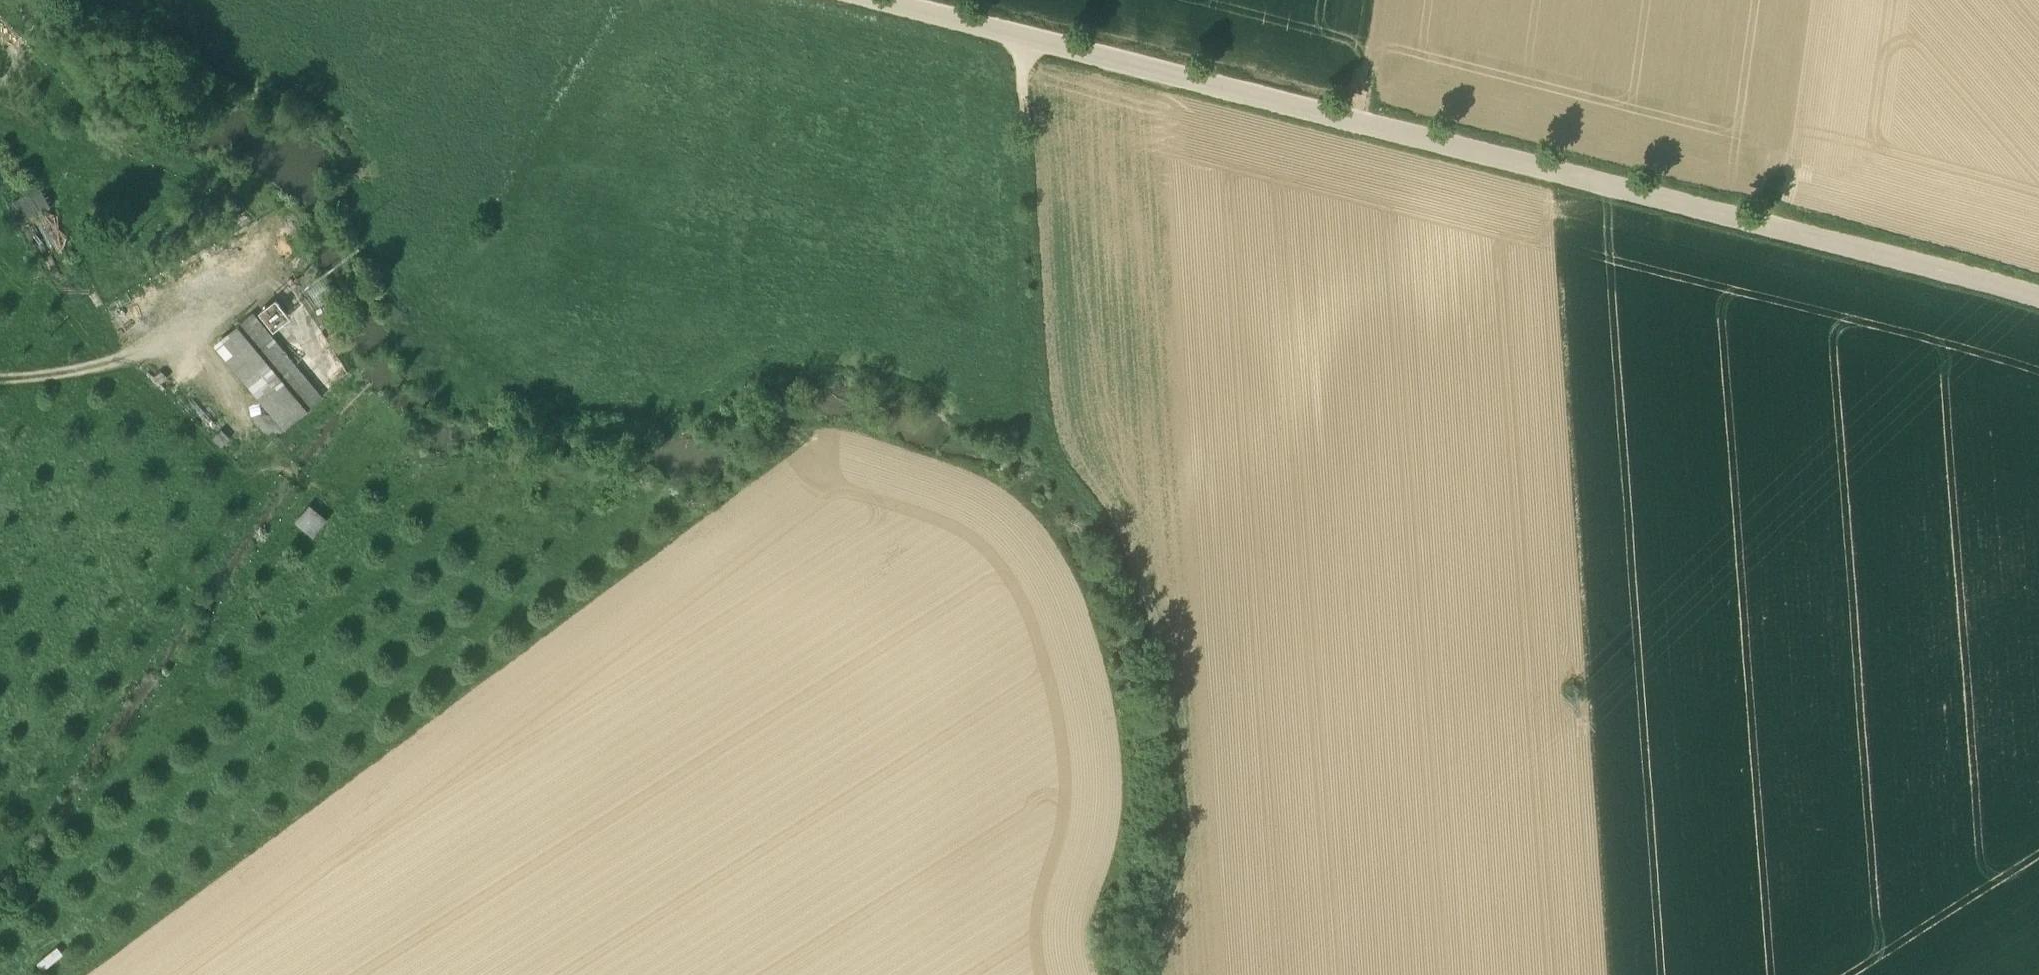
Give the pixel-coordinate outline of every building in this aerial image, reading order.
[(17,224),(46,206),(34,186),(5,203),(17,224)] [(260,325),(270,317),(257,301),(247,309),(260,325)] [(321,399),(251,315),(236,327),(306,411),(321,399)] [(289,521),(309,536),(323,518),(303,503),(289,521)]
